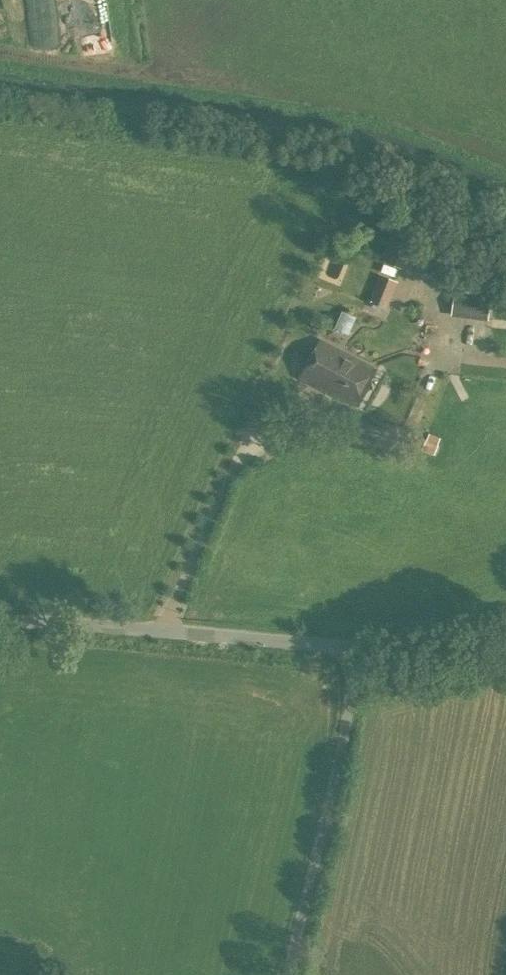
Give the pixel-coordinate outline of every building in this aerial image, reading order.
[(404,270),(417,235),(395,226),(381,260),(404,270)] [(386,310),(398,282),(380,275),(369,302),(386,310)] [(488,319),(490,297),(455,293),(452,315),(488,319)] [(343,310),(337,327),(349,332),(356,315),(343,310)] [(352,405),(372,368),(320,340),(300,378),(352,405)] [(434,455),(438,445),(425,440),(421,450),(434,455)]
